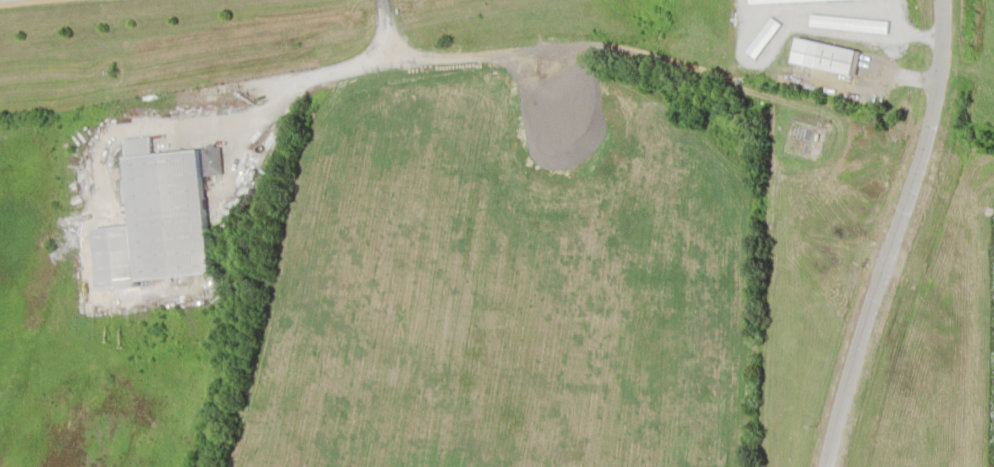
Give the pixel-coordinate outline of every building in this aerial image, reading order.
[(854,74),(858,49),(792,37),(787,62),(854,74)] [(128,278),(205,272),(196,148),(148,151),(146,136),(122,138),(124,155),(119,155),(128,278)]
